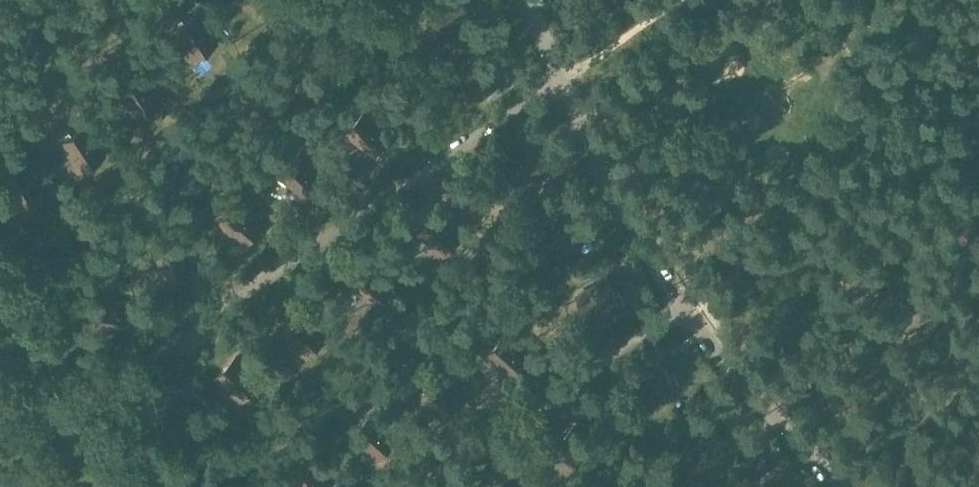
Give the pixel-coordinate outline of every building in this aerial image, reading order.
[(240,1),(245,9),(259,0),(242,0),(240,1)] [(198,15),(174,30),(188,51),(183,54),(188,62),(216,44),(205,27),(206,24),(202,18),(199,17),(198,15)] [(141,74),(118,89),(131,110),(127,113),(132,121),(160,103),(149,86),(150,83),(146,77),(143,77),(141,74)] [(355,139),(374,156),(392,135),(390,133),(390,130),(385,125),(382,125),(367,112),(344,137),(352,143),(355,139)] [(85,127),(62,142),(75,163),(71,166),(76,174),(104,155),(93,139),(93,136),(90,130),(87,130),(85,127)] [(289,182),(308,199),(326,178),(324,175),(323,173),(318,168),(315,168),(300,155),(278,180),(285,186),(289,182)] [(228,229),(246,245),(265,224),(262,222),(262,219),(257,214),(254,214),(239,201),(217,226),(224,233),(228,229)] [(437,212),(419,233),(437,249),(434,253),(441,259),(463,234),(448,221),(448,218),(443,214),(440,214),(437,212)] [(159,258),(164,283),(191,277),(190,274),(192,272),(191,265),(188,263),(184,243),(151,250),(153,260),(159,258)] [(374,311),(396,286),(381,273),(381,270),(376,265),(373,266),(371,263),(352,284),(371,301),(367,305),(374,311)] [(606,282),(603,281),(597,284),(596,287),(578,296),(593,326),(602,322),(599,317),(621,305),(609,280),(606,282)] [(302,313),(283,334),(302,350),(298,354),(306,360),(328,335),(312,322),(312,319),(307,315),(304,315),(302,313)] [(495,362),(514,378),(533,357),(530,355),(530,352),(525,348),(522,348),(507,334),(485,359),(492,366),(495,362)] [(237,357),(218,377),(236,395),(232,398),(239,405),(262,381),(247,367),(247,364),(242,359),(239,359),(237,357)] [(425,402),(444,419),(463,397),(460,395),(460,392),(455,388),(452,388),(437,375),(415,400),(422,406),(425,402)] [(370,425),(357,447),(382,460),(384,457),(386,457),(390,451),(389,448),(399,430),(370,414),(365,422),(370,425)] [(298,486),(328,486),(329,484),(327,478),(324,477),(318,457),(286,468),(289,477),(294,475),(298,486)] [(500,486),(524,486),(521,485),(521,482),(516,478),(513,478),(511,476),(500,486)]
